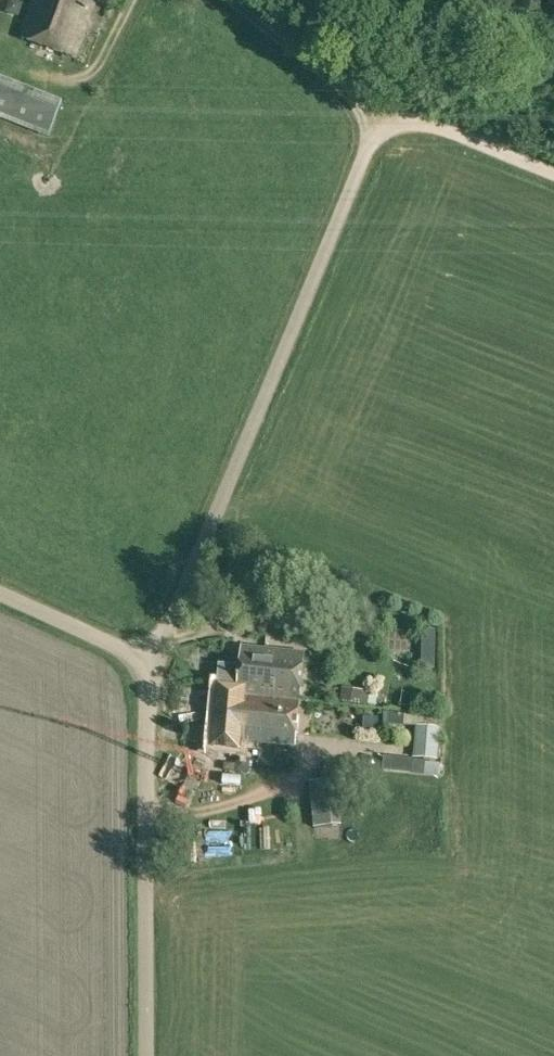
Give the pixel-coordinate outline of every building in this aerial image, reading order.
[(75,57),(96,0),(35,0),(22,38),(75,57)] [(11,1),(7,12),(18,16),(22,5),(11,1)] [(49,139),(63,101),(2,77),(0,82),(0,119),(49,139)] [(424,667),(436,667),(437,628),(425,628),(424,667)] [(220,665),(218,685),(232,687),(231,694),(300,701),(304,654),(242,648),(240,667),(220,665)] [(212,748),(240,750),(241,740),(295,746),(300,701),(231,694),(232,687),(218,685),(212,748)] [(334,705),(379,709),(381,694),(336,689),(334,705)] [(416,770),(437,772),(438,760),(441,727),(442,718),(425,716),(424,725),(415,725),(413,758),(417,758),(416,770)] [(309,782),(314,828),(341,826),(336,779),(309,782)]
